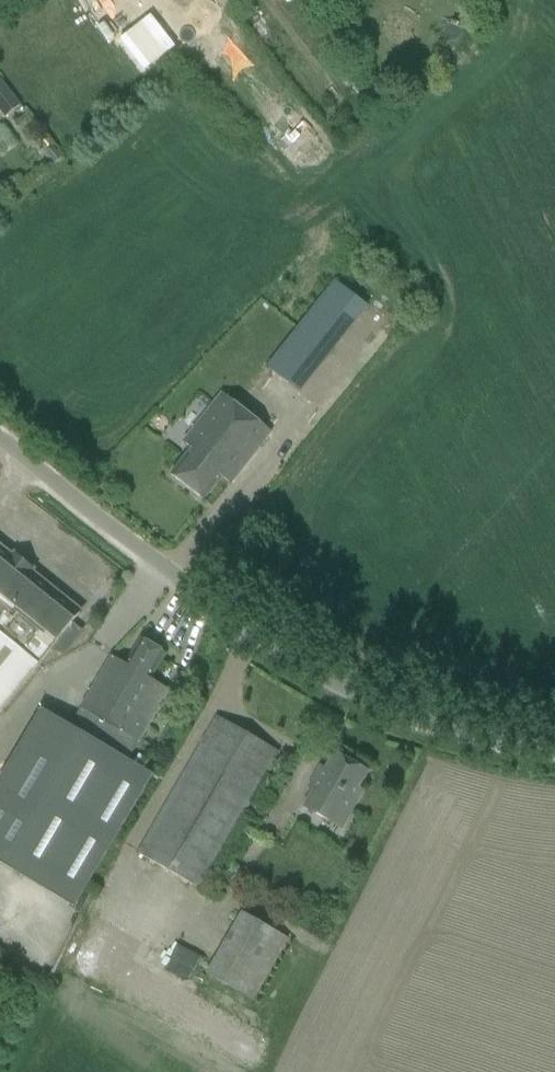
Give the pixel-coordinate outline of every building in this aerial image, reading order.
[(21,106),(0,80),(0,111),(5,118),(21,106)] [(301,393),(368,306),(334,280),(266,367),(301,393)] [(230,484),(243,467),(271,432),(222,393),(183,442),(191,449),(170,475),(203,501),(221,478),(230,484)] [(80,613),(32,574),(36,570),(13,552),(10,556),(0,548),(0,712),(80,613)] [(80,708),(69,727),(127,761),(138,742),(158,709),(169,690),(149,679),(164,653),(141,639),(126,665),(111,656),(100,675),(80,708)] [(199,888),(266,772),(277,753),(216,718),(205,737),(138,853),(199,888)] [(313,791),(304,807),(336,825),(341,828),(350,812),(362,791),(357,788),(367,771),(334,753),(325,770),(320,767),(309,788),(313,791)] [(252,1000),(287,940),(241,913),(206,974),(252,1000)] [(49,962),(58,942),(38,933),(29,953),(49,962)] [(225,1059),(216,1071),(244,1071),(225,1059)]
